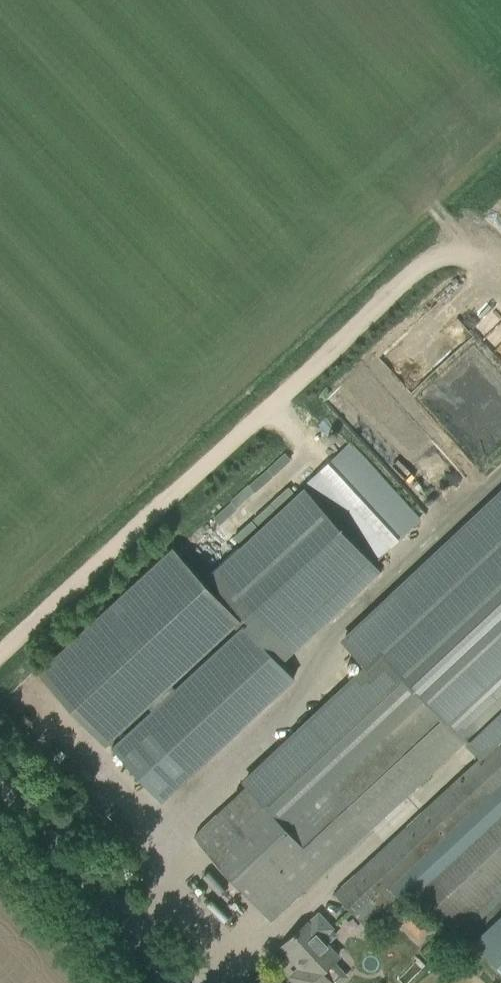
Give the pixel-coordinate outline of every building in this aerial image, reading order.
[(500,357),(500,305),(500,304),(475,324),(500,357)] [(409,349),(396,370),(405,376),(418,354),(409,349)] [(395,478),(408,492),(447,454),(425,432),(395,461),(404,470),(395,478)] [(353,491),(396,539),(421,517),(377,469),(353,491)] [(194,836),(272,920),(287,906),(371,828),(465,741),(474,750),(486,764),(500,750),(500,494),(359,627),(343,642),(367,668),(244,783),(248,787),(209,822),(194,836)] [(171,684),(241,620),(173,546),(40,669),(107,742),(149,705),(153,709),(175,689),(171,684)] [(191,772),(142,719),(112,747),(161,801),(191,772)] [(341,897),(359,917),(370,929),(413,889),(452,930),(457,935),(472,920),(481,929),(484,933),(479,938),(475,942),(479,947),(479,946),(500,925),(500,750),(486,764),(341,897)] [(332,929),(319,914),(309,924),(308,923),(281,947),(293,961),(296,959),(302,966),(291,976),(297,982),(338,982),(345,976),(343,973),(341,975),(330,964),(339,956),(321,937),(331,929),(332,930),(332,929)] [(479,947),(500,970),(500,926),(479,947)]
